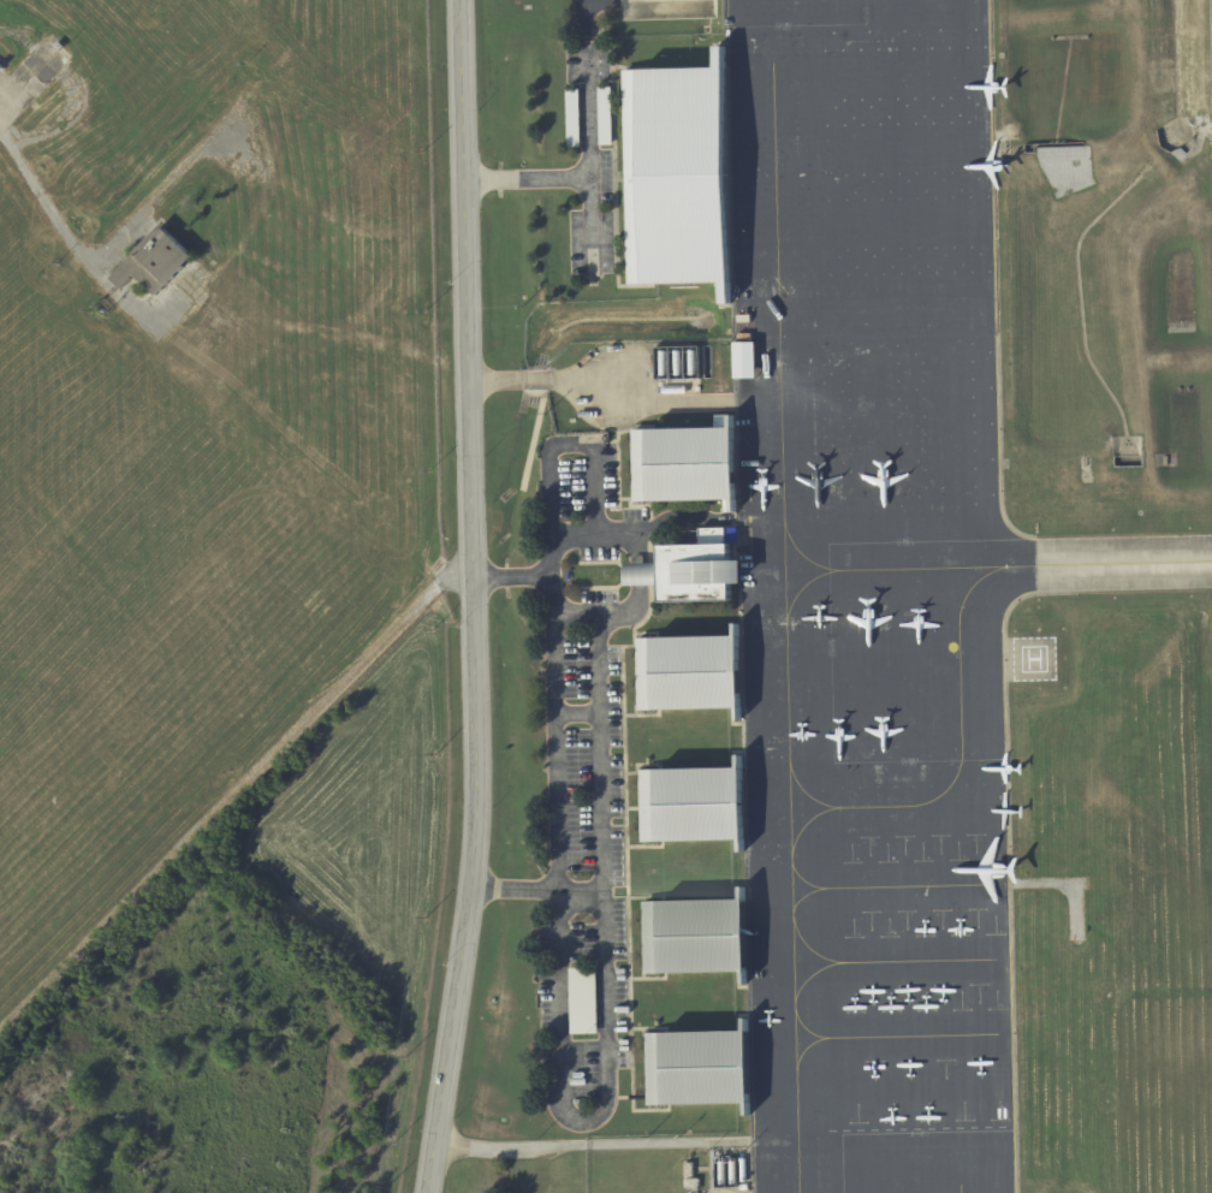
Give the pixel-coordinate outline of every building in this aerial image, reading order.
[(63,48),(59,51),(54,46),(59,41),(64,47),(63,48)] [(620,70),(719,67),(723,284),(624,286),(620,70)] [(610,116),(611,87),(599,87),(598,115),(610,116)] [(162,227),(192,257),(156,296),(135,275),(121,289),(111,278),(161,226),(162,227)] [(735,378),(735,342),(756,342),(756,378),(735,378)] [(628,432),(726,428),(729,501),(630,504),(628,432)] [(650,547),(650,604),(729,603),(729,587),(735,587),(733,563),(729,563),(729,546),(650,547)] [(632,640),(732,639),(733,711),(634,713),(632,640)] [(638,772),(738,770),(739,842),(640,844),(638,772)] [(642,903),(743,903),(743,974),(643,975),(642,903)] [(596,1034),(570,1034),(569,968),(595,968),(598,1034),(596,1034)] [(644,1032),(744,1029),(745,1104),(646,1105),(644,1032)] [(593,1104),(575,1105),(575,1098),(593,1097),(593,1104)] [(684,1177),(684,1164),(693,1164),(693,1177),(684,1177)] [(694,1188),(684,1188),(684,1180),(700,1180),(700,1188),(694,1188)]
